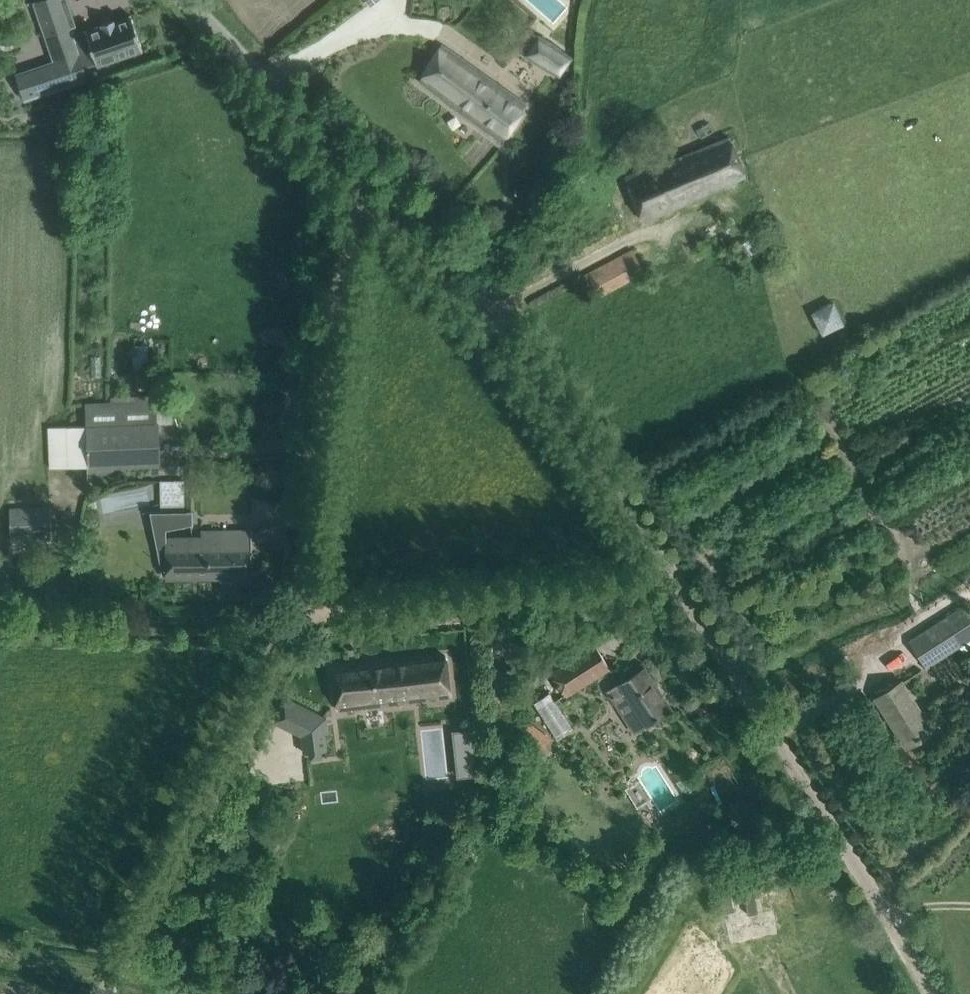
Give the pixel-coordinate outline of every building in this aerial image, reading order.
[(37,5),(56,62),(47,65),(55,87),(60,86),(80,80),(80,79),(85,77),(85,79),(87,78),(83,68),(84,67),(97,63),(98,66),(98,65),(141,50),(141,51),(143,50),(130,15),(129,15),(129,16),(115,21),(114,19),(101,24),(101,26),(99,26),(86,31),(86,30),(85,30),(87,37),(76,41),(74,42),(69,28),(71,28),(76,26),(67,0),(52,0),(37,5)] [(518,51),(559,75),(573,54),(531,29),(518,51)] [(446,101),(503,142),(514,125),(528,106),(443,46),(419,80),(446,101)] [(744,175),(736,157),(727,134),(665,161),(664,159),(623,178),(643,220),(744,175)] [(643,269),(632,249),(583,276),(594,296),(643,269)] [(844,323),(834,301),(811,312),(822,334),(844,323)] [(150,363),(150,344),(135,343),(134,363),(150,363)] [(156,401),(84,405),(86,467),(159,463),(156,401)] [(50,469),(86,467),(84,405),(47,407),(50,469)] [(179,481),(160,480),(159,511),(178,511),(179,481)] [(50,506),(9,507),(10,539),(51,538),(50,506)] [(251,530),(222,531),(222,545),(210,545),(210,564),(217,564),(217,577),(231,577),(251,577),(251,530)] [(166,573),(166,578),(217,577),(217,564),(210,564),(210,545),(222,545),(222,531),(201,531),(201,538),(156,539),(163,573),(166,573)] [(969,638),(969,620),(962,608),(910,641),(926,666),(969,638)] [(566,694),(610,666),(595,643),(551,671),(566,694)] [(338,710),(357,708),(450,696),(445,656),(333,669),(338,710)] [(634,732),(651,721),(668,711),(652,685),(655,683),(645,667),(608,691),(634,732)] [(907,747),(923,736),(932,731),(901,682),(876,698),(907,747)] [(549,692),(533,703),(557,738),(573,727),(549,692)] [(285,698),(273,720),(300,735),(303,753),(324,750),(322,734),(326,734),(324,718),(298,704),(286,698),(285,698)] [(470,728),(452,730),(457,775),(475,773),(470,728)]
